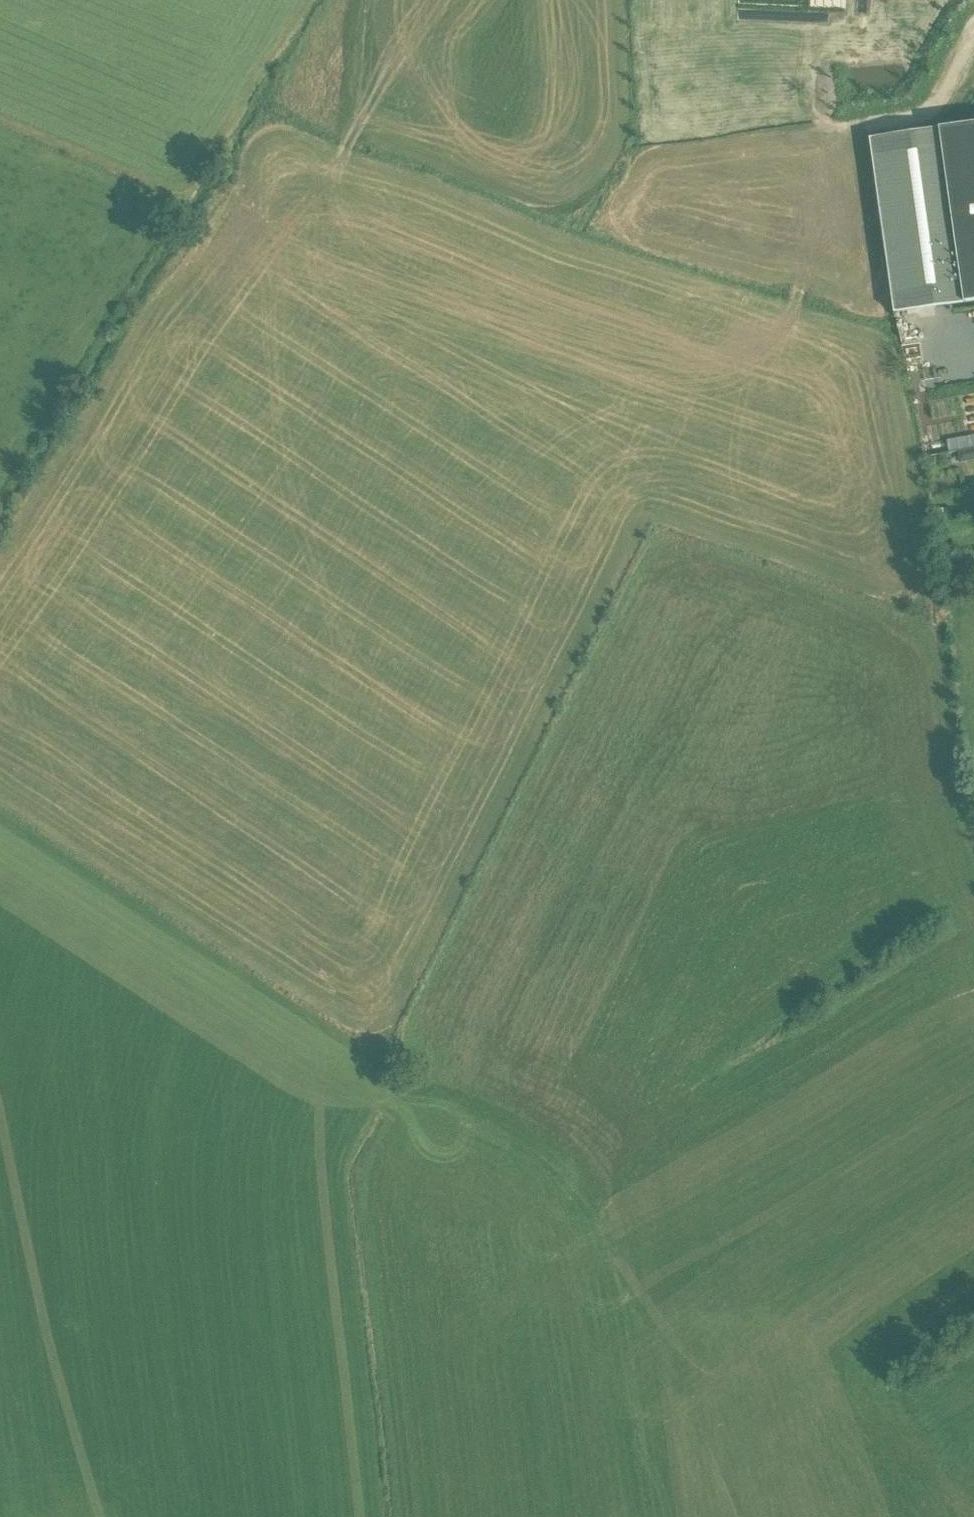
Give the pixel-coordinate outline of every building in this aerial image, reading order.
[(973,302),(973,124),(870,138),(895,313),(966,303),(973,302)] [(948,440),(950,451),(973,447),(973,436),(948,440)]
